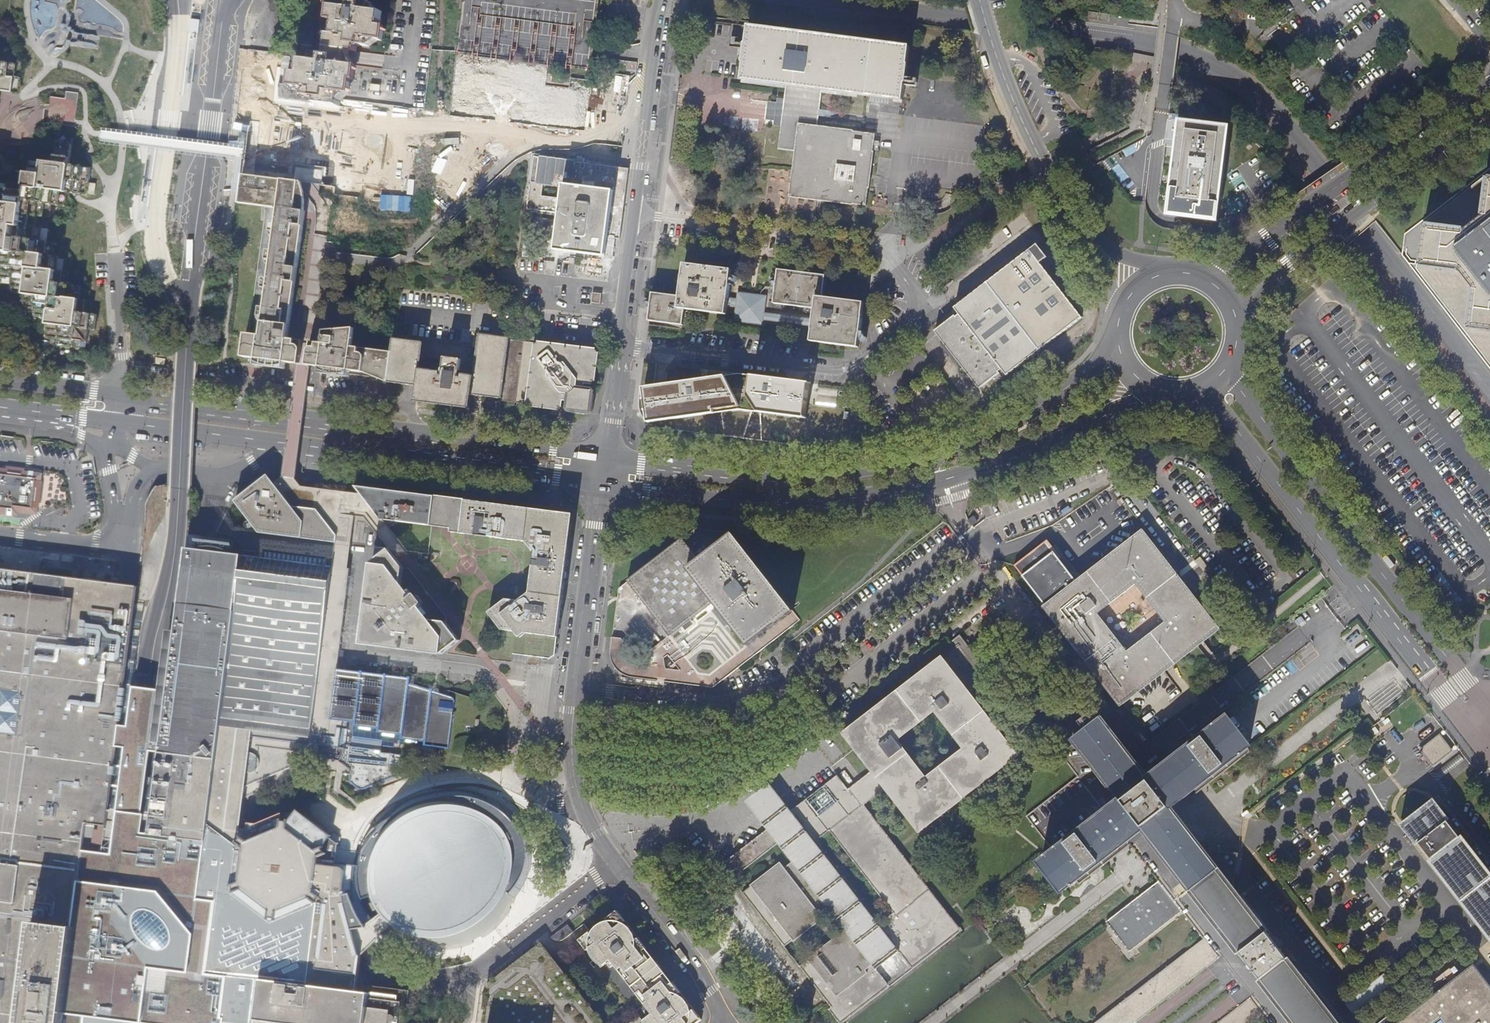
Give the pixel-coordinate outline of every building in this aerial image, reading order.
[(60,2),(46,2),(46,0),(37,0),(36,24),(38,24),(38,27),(59,28),(60,2)] [(340,106),(342,92),(348,93),(350,79),(354,80),(356,66),(348,65),(350,51),(357,51),(357,45),(369,46),(370,39),(382,40),(384,26),(381,26),(383,12),(372,11),(372,3),(360,2),(360,0),(307,0),(301,59),(299,59),(298,72),(295,72),(294,87),(305,88),(304,95),(317,97),(316,103),(340,106)] [(589,64),(591,48),(592,41),(596,0),(465,0),(459,48),(589,64)] [(1093,13),(1092,21),(1113,23),(1113,15),(1093,13)] [(786,86),(822,91),(903,101),(910,46),(749,25),(742,80),(786,86)] [(1099,48),(1098,56),(1113,58),(1114,50),(1099,48)] [(20,93),(22,81),(14,79),(14,76),(17,76),(18,66),(4,64),(5,52),(6,52),(6,50),(0,50),(0,90),(20,93)] [(1154,57),(1131,53),(1129,61),(1153,65),(1154,57)] [(777,98),(776,103),(775,112),(774,120),(774,125),(781,126),(778,149),(795,151),(790,196),(853,205),(853,204),(866,206),(873,148),(875,134),(853,131),(853,130),(817,126),(822,91),(786,86),(785,99),(777,98)] [(766,120),(774,120),(775,112),(776,103),(768,102),(766,120)] [(1167,213),(1166,216),(1217,222),(1229,126),(1178,120),(1176,138),(1167,213)] [(89,180),(90,167),(70,165),(73,138),(60,136),(60,137),(57,158),(46,156),(46,155),(44,154),(42,175),(30,174),(32,160),(29,160),(27,174),(17,172),(17,171),(16,171),(15,178),(4,176),(4,174),(2,174),(1,182),(0,182),(0,270),(3,271),(2,277),(4,277),(4,276),(14,277),(12,292),(14,292),(15,285),(34,287),(33,294),(24,292),(24,295),(26,295),(24,307),(26,307),(27,305),(38,307),(36,322),(45,323),(45,321),(49,321),(48,336),(60,337),(59,345),(61,346),(62,343),(71,345),(71,347),(73,347),(74,339),(88,341),(88,338),(87,338),(87,334),(89,335),(90,328),(97,329),(97,326),(95,326),(96,317),(98,317),(99,315),(90,314),(92,302),(78,300),(79,289),(81,289),(81,287),(67,285),(68,272),(57,270),(57,269),(55,268),(56,259),(58,259),(59,257),(53,256),(54,250),(52,249),(52,245),(54,246),(54,243),(38,241),(40,229),(38,228),(38,226),(40,226),(40,223),(38,223),(39,217),(42,217),(42,215),(51,216),(51,214),(49,213),(50,203),(65,205),(65,203),(63,202),(64,199),(66,199),(67,195),(64,195),(65,190),(67,191),(69,178),(80,180),(79,192),(87,193),(89,180)] [(621,239),(630,168),(601,164),(533,155),(527,209),(560,213),(555,250),(604,256),(607,237),(621,239)] [(1489,370),(1489,169),(1488,168),(1404,234),(1401,255),(1469,343),(1489,370)] [(297,181),(281,179),(269,177),(242,174),(238,199),(238,201),(264,204),(277,205),(262,334),(247,332),(244,355),(256,357),(256,364),(286,368),(286,361),(287,362),(290,339),(303,222),(304,211),(300,211),(302,196),(298,195),(298,189),(296,189),(297,181)] [(303,222),(307,222),(309,213),(317,214),(320,187),(318,186),(319,183),(311,182),(310,185),(307,184),(304,211),(305,211),(303,222)] [(1007,376),(1082,318),(1040,263),(1047,258),(1037,245),(955,308),(960,314),(956,317),(955,316),(935,331),(944,342),(940,345),(959,369),(962,366),(980,389),(1000,374),(999,372),(1002,370),(1007,376)] [(726,314),(727,304),(728,298),(732,269),(684,263),(680,296),(678,308),(685,309),(726,314)] [(773,304),(814,309),(821,310),(823,297),(826,276),(778,269),(773,304)] [(592,293),(592,302),(600,304),(601,294),(592,293)] [(678,308),(680,296),(653,293),(652,293),(649,320),(683,325),(685,309),(678,308)] [(738,294),(738,299),(737,305),(735,320),(761,323),(762,319),(763,312),(765,297),(752,295),(738,294)] [(821,310),(814,309),(813,320),(812,325),(810,341),(858,347),(864,303),(823,297),(821,310)] [(762,319),(812,325),(813,320),(809,319),(809,318),(763,312),(762,319)] [(326,344),(324,343),(321,366),(321,372),(352,376),(352,370),(390,375),(393,352),(354,347),(357,329),(328,331),(326,344)] [(502,401),(517,403),(559,409),(559,406),(563,407),(565,410),(590,412),(592,388),(585,387),(585,385),(585,384),(586,379),(593,380),(597,351),(524,342),(510,340),(509,339),(479,335),(477,349),(395,340),(393,352),(390,375),(389,382),(418,386),(417,393),(417,400),(468,406),(471,392),(487,394),(502,397),(502,401)] [(304,341),(290,339),(287,362),(301,363),(304,341)] [(309,365),(321,366),(324,343),(311,341),(309,365)] [(788,444),(852,439),(849,419),(851,405),(846,405),(841,405),(835,403),(827,404),(822,402),(816,403),(812,401),(805,402),(799,399),(800,394),(800,390),(787,389),(788,379),(784,379),(681,365),(644,361),(639,400),(639,405),(640,409),(641,412),(643,416),(647,422),(651,424),(658,427),(708,434),(788,444)] [(801,381),(788,379),(787,389),(800,390),(801,381)] [(13,510),(14,507),(33,509),(38,506),(39,502),(41,502),(44,481),(32,479),(32,476),(28,472),(26,472),(25,468),(6,466),(5,472),(0,472),(0,508),(13,510)] [(397,550),(407,551),(389,528),(397,522),(433,527),(436,498),(397,492),(357,487),(363,495),(302,488),(295,479),(287,478),(268,475),(235,501),(260,534),(342,544),(352,545),(356,517),(365,518),(389,549),(397,550)] [(1150,545),(1141,534),(1078,583),(1045,542),(1015,566),(1047,607),(1120,701),(1199,639),(1214,627),(1190,597),(1215,577),(1200,556),(1194,560),(1137,486),(1121,498),(1154,542),(1150,545)] [(573,536),(572,534),(570,532),(571,524),(563,513),(555,512),(553,511),(553,509),(547,509),(545,511),(541,511),(540,508),(536,507),(534,510),(528,509),(527,506),(522,506),(521,508),(515,507),(513,505),(510,504),(508,506),(504,506),(501,503),(497,503),(495,505),(492,504),(483,503),(481,501),(465,499),(462,501),(436,498),(433,527),(430,552),(458,555),(453,595),(502,601),(489,612),(503,631),(501,646),(494,645),(490,648),(489,656),(492,660),(513,663),(513,656),(515,655),(520,655),(526,656),(527,657),(540,658),(542,657),(544,660),(548,660),(559,653),(559,648),(557,645),(560,643),(560,639),(558,635),(561,633),(561,630),(559,627),(562,624),(563,620),(560,617),(563,614),(564,609),(562,607),(564,595),(565,583),(566,579),(567,578),(568,573),(566,571),(567,567),(569,565),(570,560),(567,556),(570,553),(571,549),(569,546),(570,543),(570,541),(572,540),(573,536)] [(574,513),(553,511),(555,512),(563,513),(571,524),(570,532),(572,534),(574,513)] [(687,568),(732,532),(703,530),(698,529),(694,529),(687,533),(683,537),(647,565),(627,581),(669,636),(713,601),(687,568)] [(745,644),(791,609),(732,532),(687,568),(713,601),(745,644)] [(404,998),(369,994),(357,992),(359,976),(362,955),(366,950),(374,943),(381,951),(384,952),(387,952),(389,950),(391,948),(391,946),(391,943),(390,942),(395,934),(386,926),(378,916),(371,904),(366,891),(364,878),(364,866),(353,865),(354,860),(338,859),(338,863),(336,863),(338,845),(330,838),(331,837),(297,811),(290,820),(288,820),(288,822),(283,821),(285,827),(307,848),(315,845),(317,850),(308,854),(305,887),(314,893),(309,898),(302,892),(271,904),(269,916),(264,914),(265,903),(244,887),(235,891),(233,886),(240,883),(244,845),(236,840),(240,834),(249,728),(217,725),(239,554),(181,548),(152,815),(130,1022),(401,1022),(404,998)] [(403,567),(389,549),(378,548),(377,560),(373,563),(372,564),(365,615),(367,617),(365,629),(378,646),(389,647),(390,649),(442,655),(443,651),(447,652),(461,641),(446,622),(424,620),(425,615),(427,614),(420,606),(423,604),(415,594),(413,596),(407,588),(404,589),(400,589),(403,567)] [(327,755),(337,668),(349,569),(340,568),(239,554),(217,725),(249,728),(310,735),(309,744),(308,753),(327,755)] [(97,909),(103,860),(110,809),(138,586),(126,585),(119,584),(34,573),(0,569),(0,1022),(82,1022),(97,909)] [(745,644),(713,601),(669,636),(627,581),(622,585),(620,588),(618,590),(611,656),(612,661),(613,665),(615,668),(618,672),(622,674),(626,676),(676,682),(712,687),(800,620),(791,609),(745,644)] [(751,885),(753,888),(745,895),(783,944),(791,938),(794,941),(800,936),(823,918),(818,911),(826,905),(845,930),(814,954),(808,959),(810,962),(802,969),(828,1002),(841,1018),(855,1007),(886,983),(956,929),(861,806),(887,786),(920,828),(1013,754),(968,694),(989,678),(962,643),(941,660),(847,734),(878,773),(852,794),(837,775),(825,785),(840,804),(820,820),(805,801),(791,811),(787,805),(763,823),(767,829),(736,854),(722,864),(731,877),(745,866),(776,841),(794,863),(786,870),(780,862),(757,881),(751,885)] [(540,666),(540,658),(527,657),(527,664),(540,666)] [(337,668),(327,755),(343,757),(337,761),(343,765),(350,769),(349,781),(353,785),(356,787),(361,789),(364,788),(421,765),(422,757),(380,751),(381,745),(400,747),(400,744),(435,749),(435,746),(448,748),(452,721),(477,725),(480,699),(455,690),(455,695),(408,683),(409,677),(337,668)] [(1078,777),(1026,816),(1055,852),(1044,861),(1065,888),(1101,860),(1118,846),(1126,840),(1142,860),(1159,882),(1174,870),(1188,858),(1201,848),(1186,828),(1169,807),(1247,746),(1226,719),(1148,780),(1099,718),(1074,737),(1058,750),(1078,777)] [(1441,739),(1424,752),(1431,761),(1448,748),(1441,739)] [(747,801),(763,823),(787,805),(770,783),(747,801)] [(518,879),(518,870),(517,861),(516,853),(513,844),(509,836),(504,828),(499,821),(492,815),(485,809),(478,804),(469,801),(461,798),(452,796),(443,795),(434,795),(425,797),(416,799),(408,803),(400,807),(393,812),(386,818),(380,825),(375,832),(371,840),(368,849),(365,857),(364,866),(364,878),(366,891),(371,904),(378,916),(386,926),(395,934),(403,938),(411,942),(419,945),(428,948),(437,948),(446,948),(455,947),(464,945),(472,942),(480,938),(488,933),(495,927),(501,920),(506,913),(510,905),(514,897),(516,888),(518,879)] [(1455,830),(1442,814),(1431,799),(1402,822),(1414,837),(1426,853),(1489,935),(1489,876),(1455,830)] [(152,815),(145,814),(125,811),(110,809),(103,860),(97,909),(82,1022),(86,1022),(92,979),(107,981),(102,1022),(130,1022),(152,815)] [(285,827),(283,821),(283,819),(281,819),(280,827),(249,841),(240,834),(236,840),(244,845),(240,883),(233,886),(235,891),(244,887),(265,903),(264,914),(269,916),(271,904),(302,892),(309,898),(314,893),(305,887),(308,854),(317,850),(315,845),(307,848),(285,827)] [(1220,850),(1201,848),(1188,858),(1174,870),(1159,882),(1134,901),(1105,923),(1128,953),(1182,912),(1203,938),(1093,1022),(1135,1022),(1208,967),(1239,1007),(1218,1022),(1257,1022),(1259,1021),(1265,1016),(1264,1016),(1271,1011),(1279,1004),(1294,1022),(1336,1022),(1233,891),(1239,853),(1220,850)] [(689,1004),(680,1010),(676,1005),(685,998),(672,983),(669,985),(642,951),(646,948),(633,932),(624,939),(620,933),(629,926),(617,911),(578,940),(599,968),(609,961),(651,1014),(642,1021),(639,1017),(630,1022),(696,1022),(701,1019),(689,1004)] [(567,925),(550,938),(553,940),(555,941),(558,941),(562,940),(572,932),(567,925)] [(633,932),(629,926),(620,933),(624,939),(633,932)] [(542,944),(487,986),(482,1022),(602,1022),(542,944)] [(415,955),(404,953),(402,963),(413,965),(415,955)] [(1474,964),(1399,1022),(1489,1022),(1489,985),(1474,964)] [(689,1004),(685,998),(676,1005),(680,1010),(689,1004)] [(1390,1014),(1379,1022),(1397,1022),(1390,1014)]
